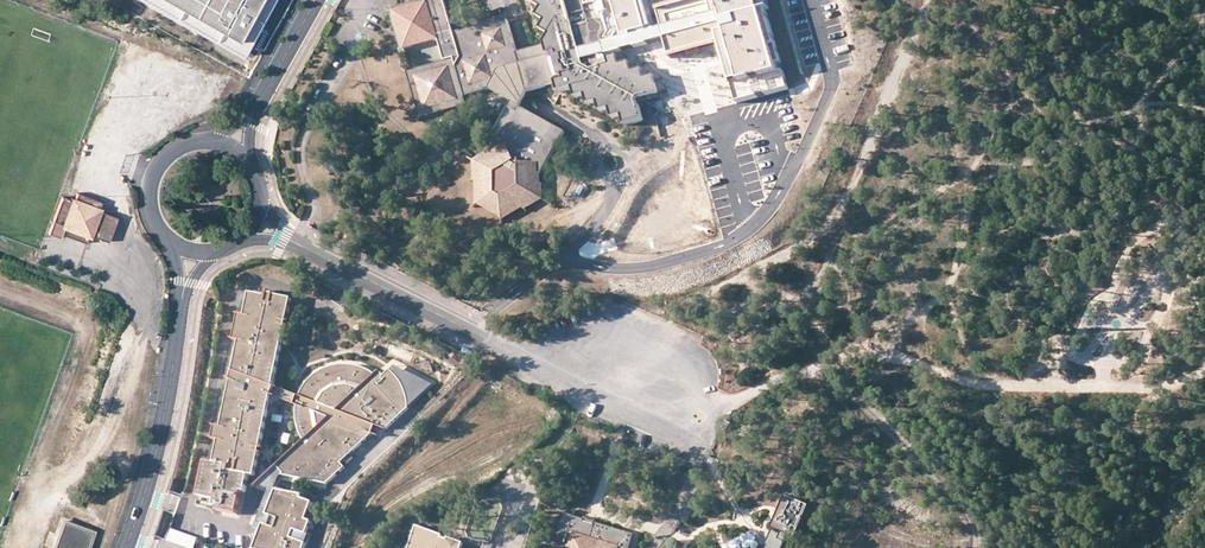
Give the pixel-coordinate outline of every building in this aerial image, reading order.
[(246,60),(277,0),(143,0),(246,60)] [(519,59),(509,27),(489,33),(488,31),(456,42),(444,0),(426,0),(427,5),(394,13),(403,51),(436,42),(442,67),(413,74),(414,81),(407,82),(416,121),(424,119),(425,123),(469,113),(468,105),(490,98),(493,99),(494,101),(494,106),(502,114),(506,113),(508,113),(508,116),(483,161),(476,165),(474,192),(477,192),(481,211),(502,222),(524,221),(543,209),(541,185),(566,139),(523,114),(532,98),(548,94),(562,91),(565,100),(580,96),(583,107),(593,104),(597,114),(607,112),(610,120),(619,118),(622,128),(632,125),(634,135),(652,131),(647,113),(651,106),(667,102),(662,86),(654,88),(650,77),(641,79),(637,70),(628,73),(624,64),(614,67),(607,46),(615,38),(612,28),(602,25),(597,28),(587,0),(544,0),(540,8),(551,14),(545,23),(553,27),(548,38),(555,43),(551,51),(537,55),(519,59)] [(80,195),(77,202),(65,197),(49,233),(61,238),(63,234),(87,244),(91,234),(109,242),(117,221),(99,213),(102,205),(80,195)] [(345,234),(343,239),(353,244),(355,239),(345,234)] [(304,441),(277,467),(284,475),(327,485),(345,468),(341,464),(372,434),(346,424),(349,416),(375,426),(387,430),(409,409),(408,399),(405,390),(402,383),(397,374),(392,370),(390,368),(386,366),(379,372),(375,375),(372,372),(365,369),(357,367),(349,366),(339,366),(330,369),(322,372),(314,378),(308,385),(302,392),(299,397),(274,388),(286,327),(268,323),(270,318),(287,322),(292,299),(268,293),(267,297),(250,293),(246,317),(240,316),(234,340),(241,342),(233,375),(231,381),(232,382),(222,429),(215,428),(213,441),(220,442),(216,465),(206,464),(199,499),(200,499),(198,507),(210,510),(211,506),(215,507),(215,509),(218,510),(218,513),(238,517),(243,494),(246,494),(250,478),(256,479),(261,454),(243,451),(244,446),(262,449),(271,397),(296,406),(296,417),(298,426),(300,434),(304,441)] [(270,318),(268,323),(286,327),(287,322),(270,318)] [(395,366),(392,370),(397,374),(402,383),(405,390),(408,399),(409,409),(433,386),(395,366)] [(346,424),(372,434),(375,426),(349,416),(346,424)] [(244,446),(243,451),(261,454),(262,449),(244,446)] [(284,475),(277,467),(258,485),(275,491),(274,484),(284,475)] [(275,491),(267,516),(272,518),(269,528),(263,526),(255,547),(305,547),(306,545),(303,544),(290,540),(293,531),(306,535),(310,523),(305,521),(311,504),(300,500),(301,498),(275,491)] [(809,506),(786,497),(782,508),(775,527),(797,537),(809,506)] [(272,518),(267,516),(263,526),(269,528),(272,518)] [(635,538),(624,534),(591,524),(582,521),(565,516),(556,543),(572,547),(631,547),(635,538)] [(63,521),(54,547),(87,547),(92,531),(63,521)] [(775,527),(770,543),(769,547),(792,547),(797,537),(775,527)] [(419,529),(412,547),(460,547),(462,544),(448,539),(446,543),(441,541),(443,537),(419,529)] [(167,543),(185,547),(195,547),(198,538),(171,530),(167,543)] [(303,544),(306,535),(293,531),(290,540),(303,544)]
